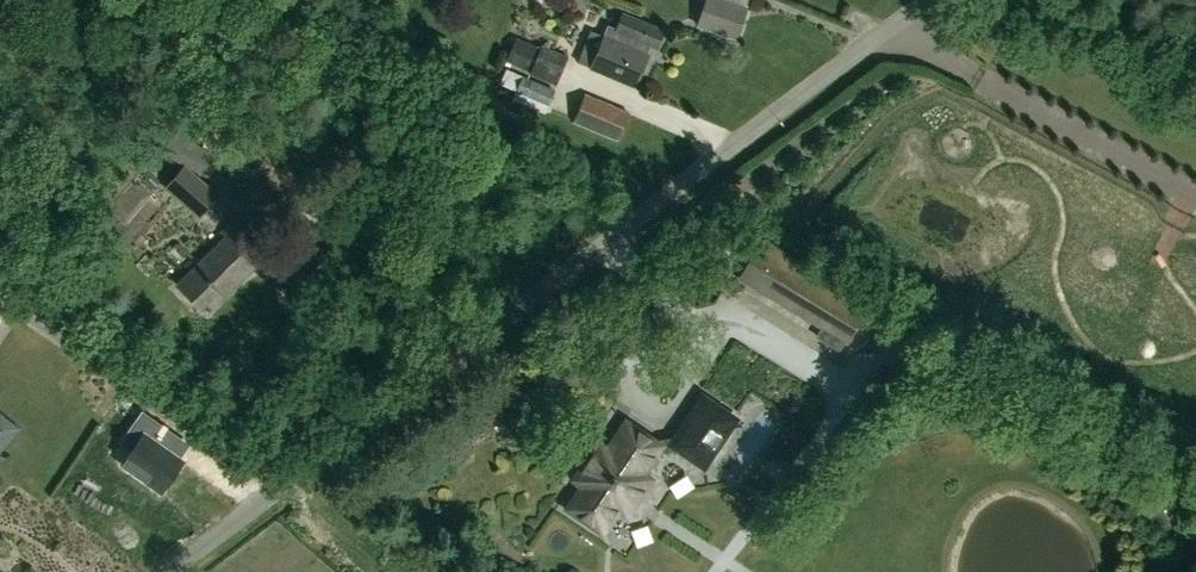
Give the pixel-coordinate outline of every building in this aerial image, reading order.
[(697,25),(736,38),(747,7),(726,0),(705,0),(697,25)] [(646,54),(649,47),(656,50),(663,30),(622,12),(615,28),(608,24),(603,35),(590,30),(577,62),(590,67),(590,68),(634,87),(648,54),(646,54)] [(506,61),(527,70),(536,47),(515,37),(506,61)] [(541,45),(529,74),(556,86),(568,57),(541,45)] [(522,76),(511,100),(545,114),(556,90),(522,76)] [(583,93),(572,122),(617,141),(629,112),(583,93)] [(218,155),(181,137),(182,134),(169,128),(159,150),(211,174),(218,155)] [(219,196),(184,164),(164,187),(199,219),(219,196)] [(201,306),(212,296),(218,302),(256,264),(248,256),(247,258),(226,237),(179,284),(201,306)] [(843,341),(846,343),(870,303),(762,237),(739,276),(822,328),(817,336),(838,349),(843,341)] [(625,422),(599,460),(592,455),(592,454),(591,454),(574,478),(583,484),(567,506),(601,530),(602,529),(598,526),(613,504),(625,513),(649,479),(640,473),(654,453),(681,448),(702,462),(732,419),(703,399),(678,435),(651,440),(625,422)] [(132,452),(123,464),(160,491),(181,461),(166,451),(177,435),(142,410),(118,443),(132,452)] [(0,413),(0,451),(19,428),(0,413)]
